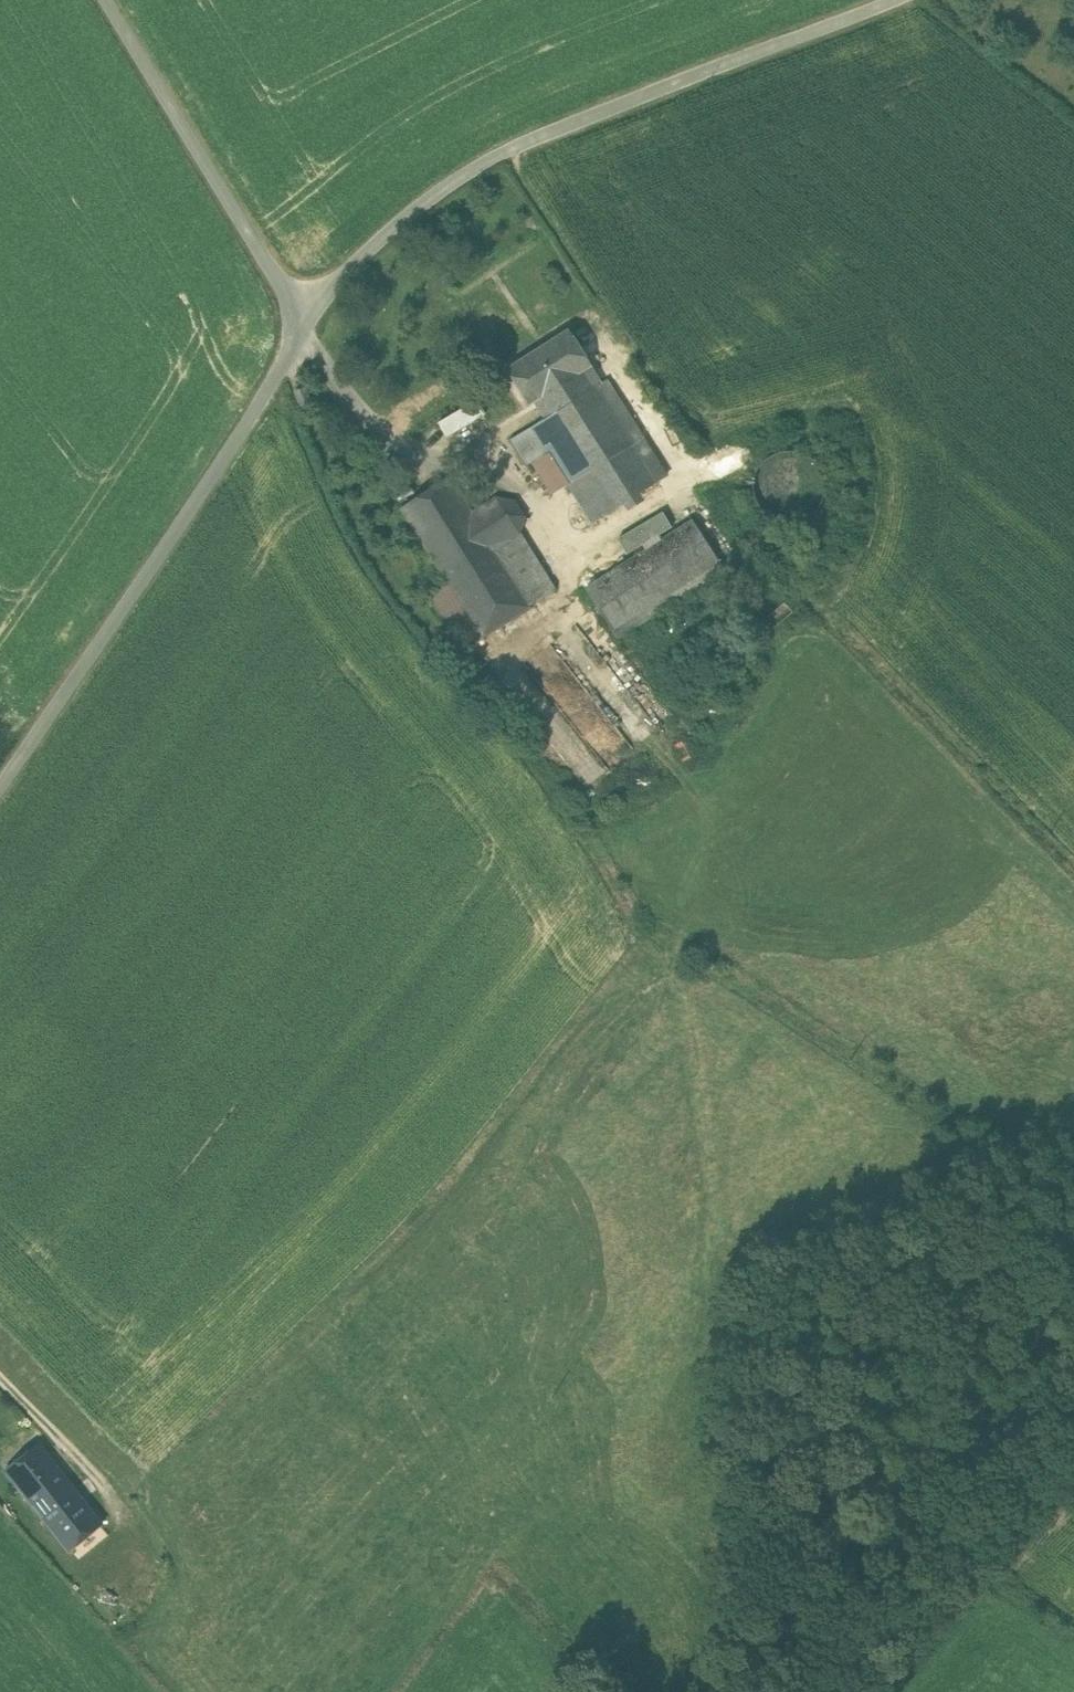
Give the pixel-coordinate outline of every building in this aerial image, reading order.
[(569,330),(508,369),(530,404),(535,401),(586,368),(591,365),(569,330)] [(546,418),(597,385),(586,368),(535,401),(546,418)] [(597,385),(546,418),(533,426),(549,452),(549,454),(564,476),(568,483),(569,482),(594,522),(666,476),(610,387),(602,392),(597,385)] [(533,426),(510,439),(526,466),(549,452),(533,426)] [(823,500),(825,486),(822,472),(815,461),(803,453),(789,450),(775,453),(764,461),(756,473),(753,487),(756,501),(764,512),(776,520),(790,522),(804,519),(815,512),(823,500)] [(564,476),(549,454),(538,461),(552,484),(564,476)] [(497,548),(474,513),(473,512),(451,476),(401,508),(448,583),(483,637),(533,605),(532,603),(497,548)] [(516,499),(498,496),(473,512),(474,513),(497,548),(521,533),(526,515),(516,499)] [(693,520),(586,588),(617,637),(724,568),(693,520)] [(521,533),(497,548),(532,603),(556,589),(521,533)] [(483,637),(448,583),(432,594),(467,648),(483,637)] [(75,1487),(39,1442),(5,1470),(41,1515),(75,1487)] [(75,1487),(41,1515),(69,1551),(103,1523),(75,1487)]
